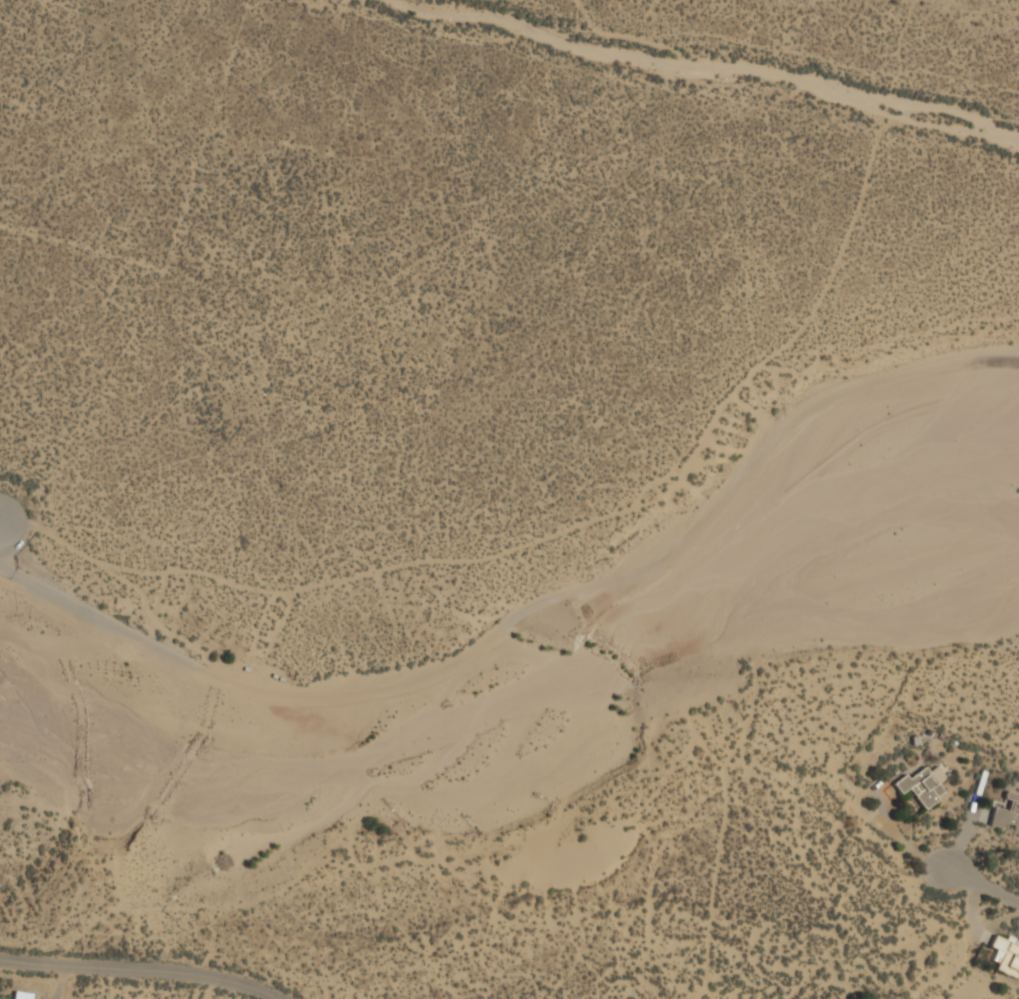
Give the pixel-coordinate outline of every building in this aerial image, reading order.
[(926,767),(909,778),(907,774),(893,783),(902,795),(910,789),(924,809),(946,794),(939,784),(947,778),(938,766),(929,772),(926,767)] [(1008,792),(1005,809),(993,807),(990,826),(1018,831),(1018,794),(1008,792)] [(990,947),(1003,952),(995,971),(1018,980),(1018,977),(1018,943),(996,934),(990,947)] [(32,993),(14,991),(13,998),(31,998),(32,993)]
